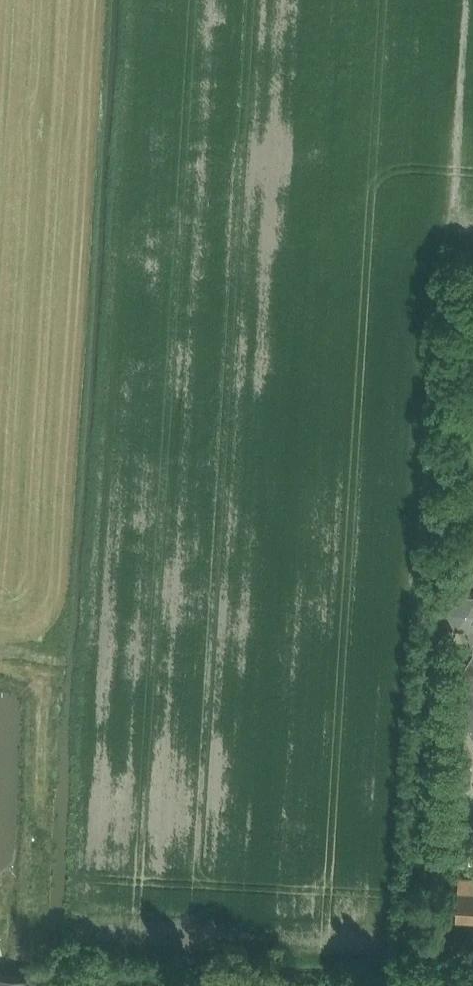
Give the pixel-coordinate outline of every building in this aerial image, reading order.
[(458,594),(446,611),(455,629),(465,629),(472,642),(472,595),(458,594)] [(469,729),(472,737),(472,653),(462,671),(472,688),(461,705),(469,719),(469,729)] [(472,919),(472,879),(459,878),(457,918),(472,919)]
